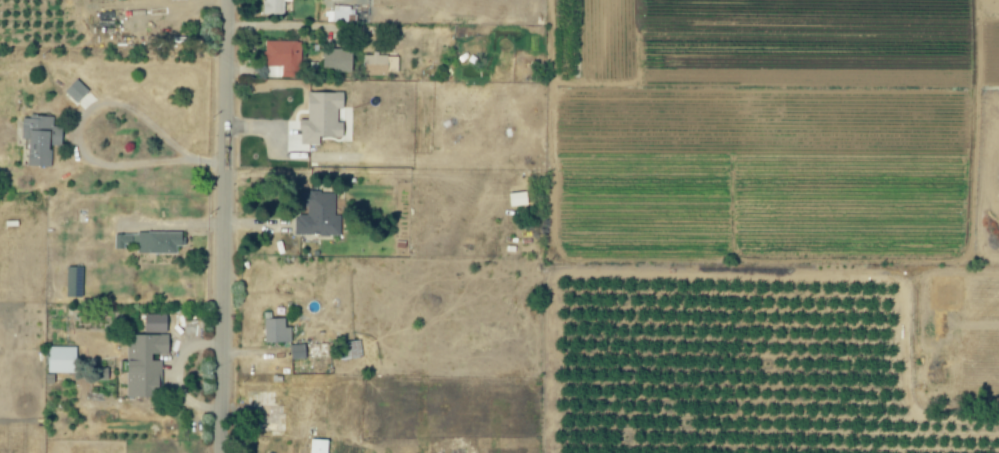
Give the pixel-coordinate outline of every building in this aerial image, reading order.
[(267,15),(283,15),(284,1),(289,1),(289,0),(267,0),(267,15)] [(301,42),(265,41),(265,66),(282,67),(282,77),(300,78),(301,42)] [(322,49),(321,71),(351,72),(351,50),(322,49)] [(387,55),(378,55),(378,54),(363,54),(363,75),(387,76),(387,55)] [(88,91),(76,79),(63,92),(75,104),(88,91)] [(343,93),(307,92),(307,120),(300,120),(300,144),(319,145),(319,137),(343,138),(343,123),(337,123),(337,109),(343,109),(343,93)] [(27,166),(51,166),(51,147),(61,147),(61,127),(53,127),(53,118),(22,118),(21,138),(27,138),(27,166)] [(295,235),(340,236),(340,216),(335,216),(335,193),(300,192),(300,207),(307,208),(307,215),(295,215),(295,235)] [(510,207),(527,206),(526,192),(509,193),(510,207)] [(115,233),(115,248),(138,248),(138,253),(175,253),(175,246),(182,246),(182,233),(115,233)] [(82,297),(83,268),(67,267),(66,297),(82,297)] [(291,328),(285,328),(285,318),(264,319),(265,343),(291,342),(291,328)] [(127,335),(127,361),(126,361),(126,398),(162,398),(161,361),(152,361),(152,355),(168,355),(168,335),(127,335)] [(290,346),(291,360),(306,359),(305,345),(290,346)] [(48,373),(76,373),(76,347),(47,347),(48,373)] [(108,379),(107,368),(92,369),(92,380),(108,379)] [(280,392),(261,391),(260,433),(286,433),(286,412),(279,412),(280,392)] [(328,440),(310,440),(309,452),(327,452),(328,440)]
